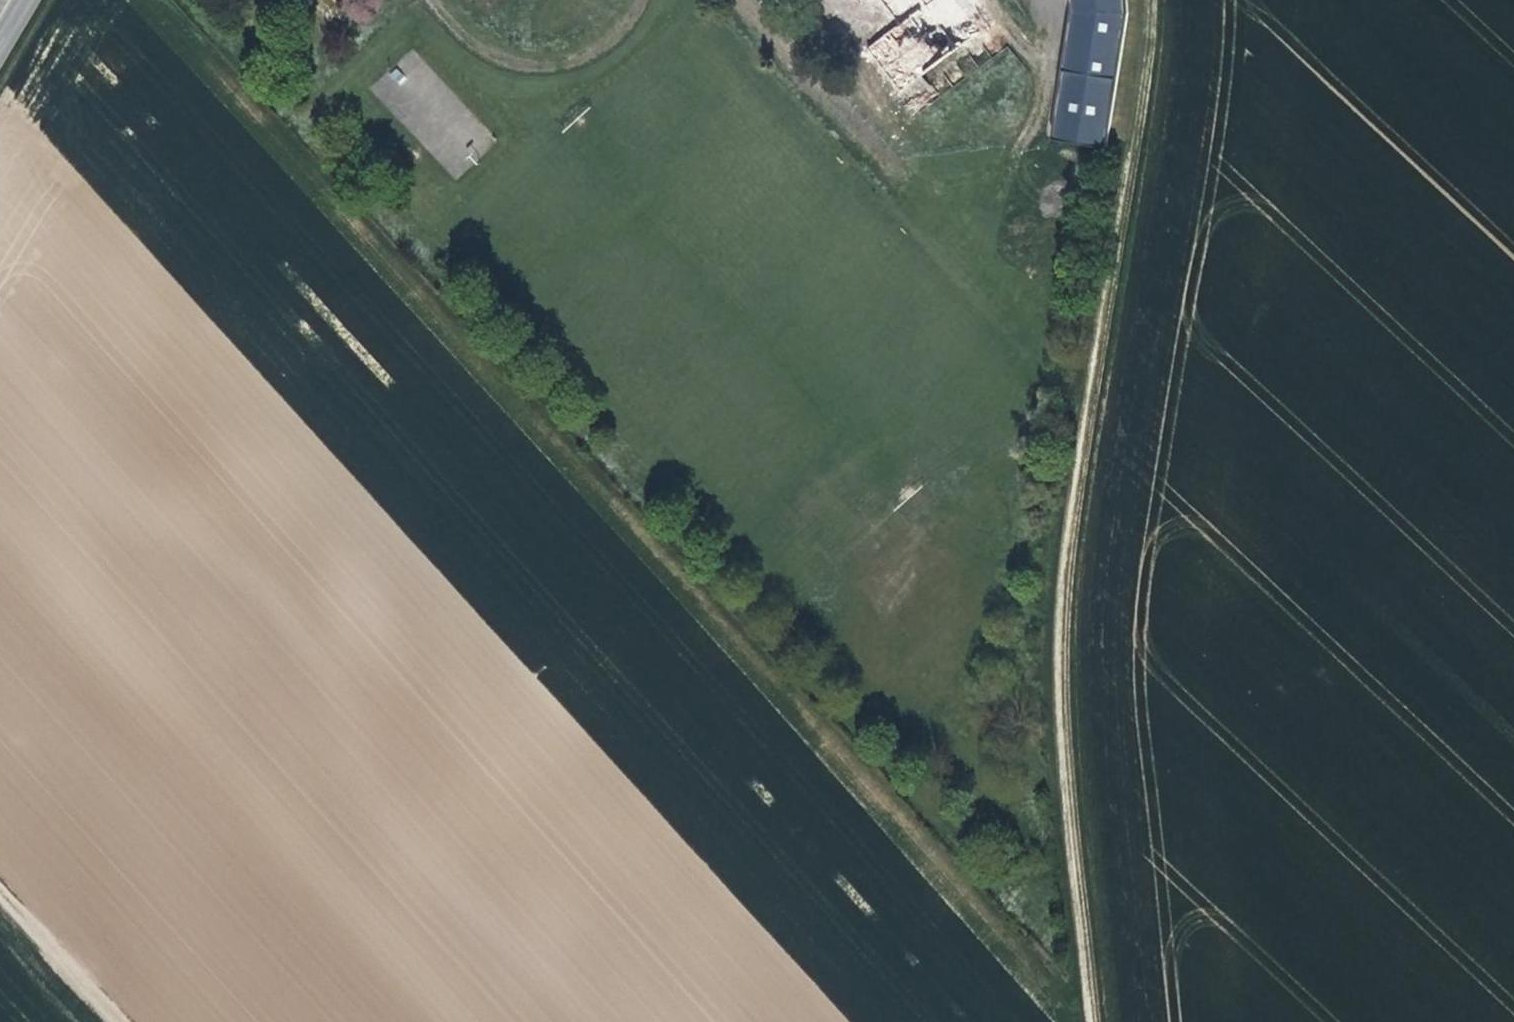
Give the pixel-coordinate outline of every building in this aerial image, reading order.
[(954,0),(881,0),(899,23),(869,46),(902,89),(977,30),(954,0)] [(1057,139),(1073,41),(1081,42),(1086,8),(1089,8),(1089,0),(1072,0),(1073,10),(1052,139),(1057,139)] [(1107,147),(1111,115),(1128,13),(1127,0),(1089,0),(1089,8),(1086,8),(1081,42),(1073,41),(1057,139),(1107,147)]
